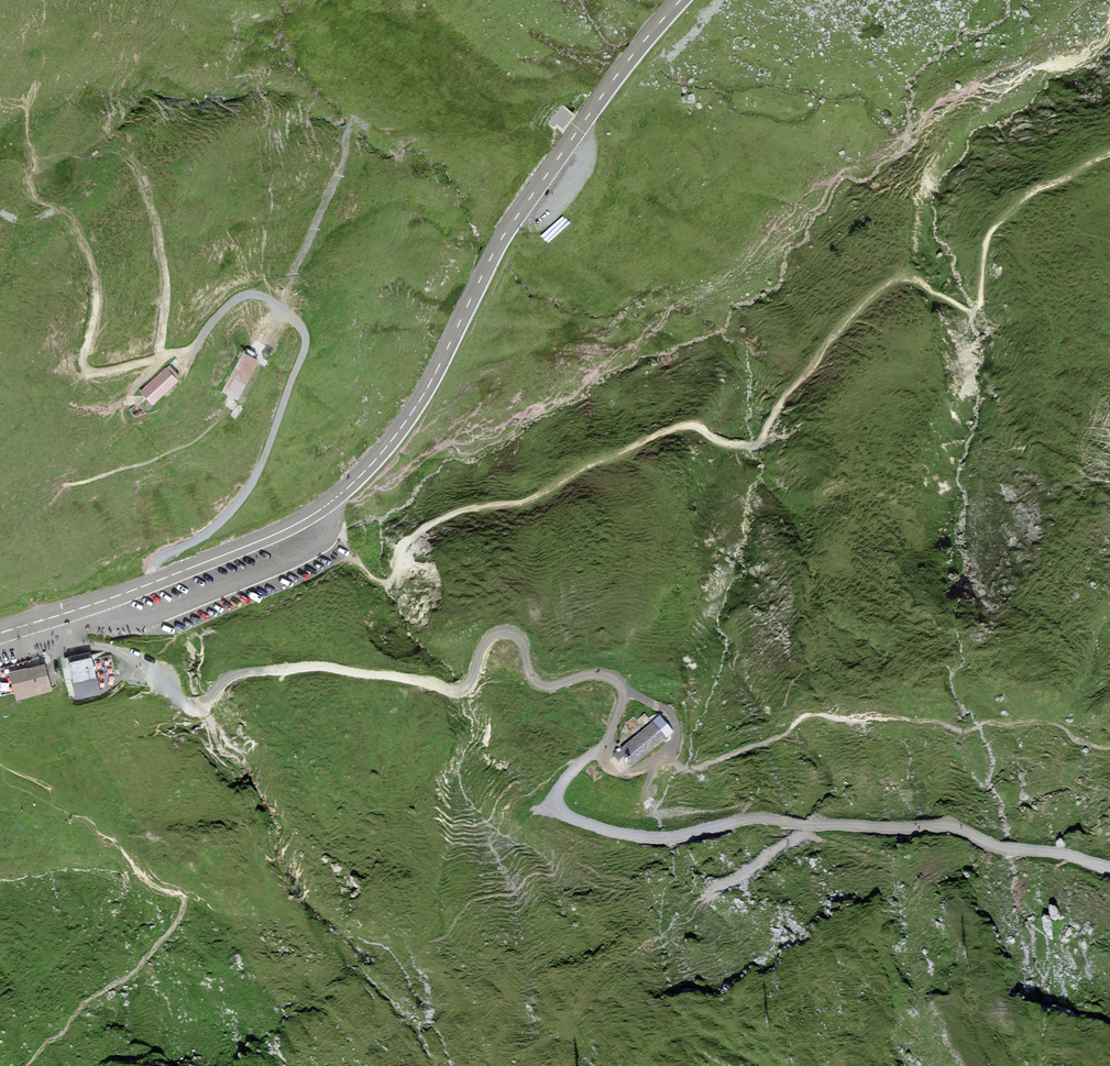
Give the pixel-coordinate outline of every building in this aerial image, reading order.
[(558,127),(564,132),(576,115),(562,104),(547,124),(556,130),(558,127)] [(236,400),(256,361),(242,353),(221,393),(236,400)] [(178,379),(167,368),(141,391),(152,403),(178,379)] [(77,699),(100,694),(96,676),(94,666),(92,659),(92,656),(68,662),(77,699)] [(35,663),(8,671),(9,675),(14,691),(16,699),(50,689),(42,661),(38,662),(35,663)] [(635,767),(665,740),(653,727),(623,753),(635,767)]
